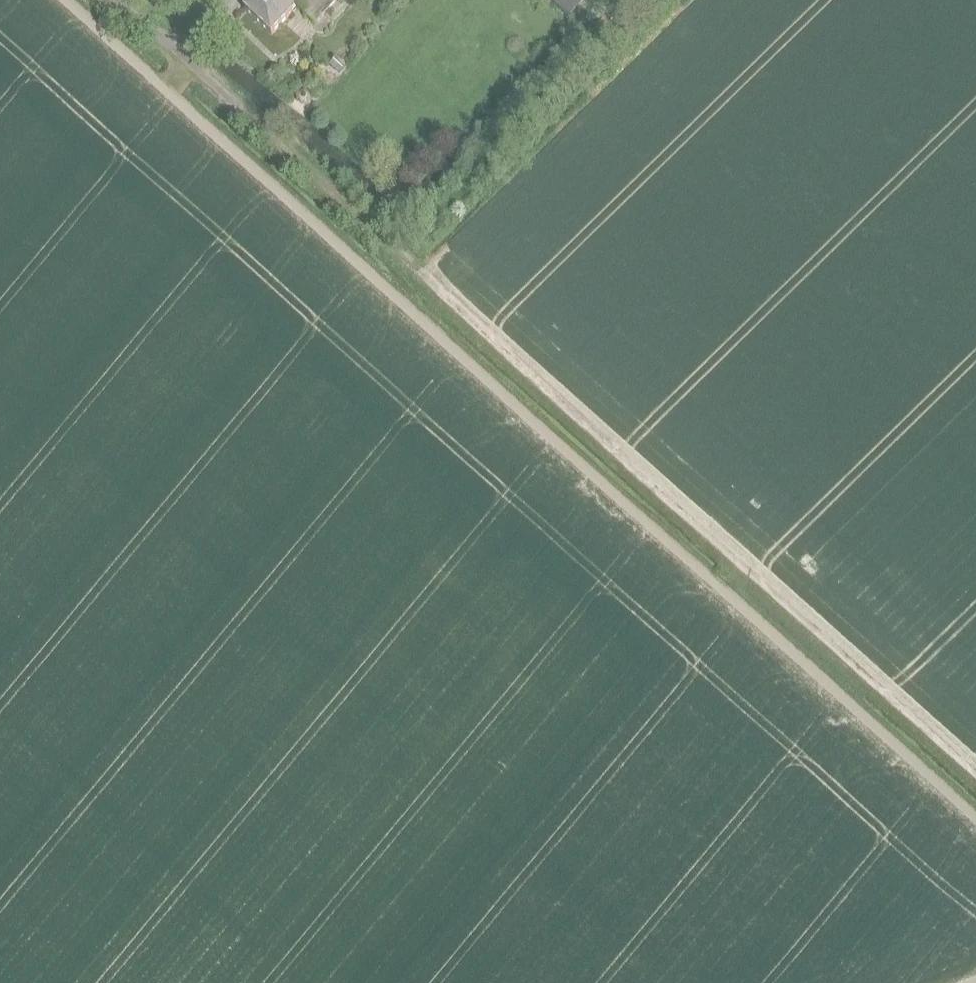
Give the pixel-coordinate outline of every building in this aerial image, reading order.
[(244,11),(270,35),(296,8),(314,23),(337,0),(254,0),(244,11)]
